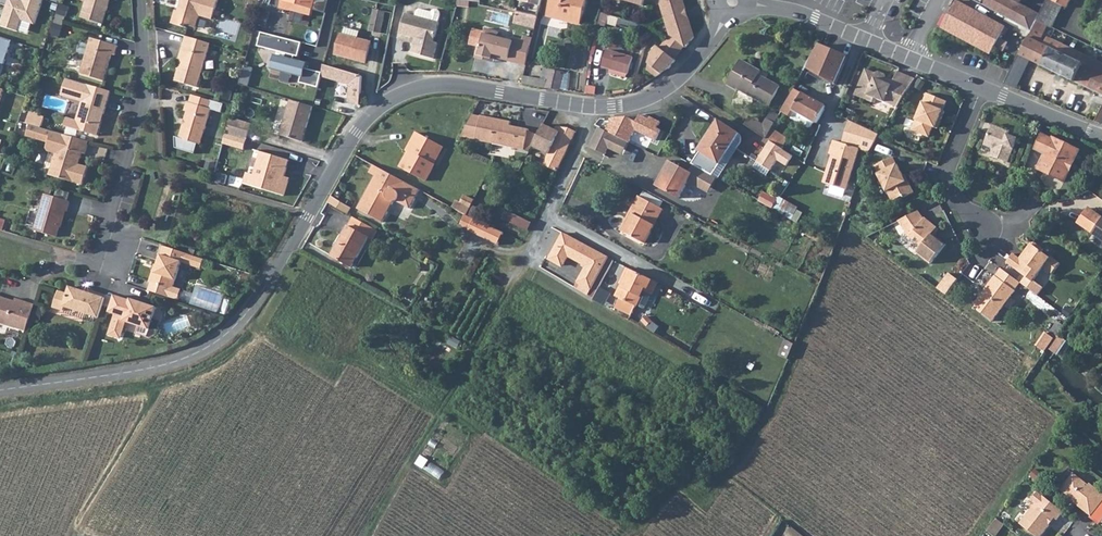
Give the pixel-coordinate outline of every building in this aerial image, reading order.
[(43,0),(23,0),(23,1),(19,0),(0,0),(0,1),(0,3),(7,6),(1,26),(18,31),(22,20),(35,25),(43,0)] [(82,18),(103,24),(110,0),(87,0),(82,18)] [(176,10),(172,24),(184,27),(185,25),(196,28),(200,16),(213,20),(219,0),(182,0),(180,5),(183,6),(181,12),(176,10)] [(312,16),(316,0),(282,0),(291,2),(289,10),(312,16)] [(547,16),(581,24),(587,0),(551,0),(547,16)] [(661,5),(670,35),(660,48),(658,46),(652,54),(649,64),(661,74),(667,67),(669,69),(676,60),(674,59),(684,46),(686,48),(694,37),(688,18),(685,19),(683,10),(686,9),(683,0),(646,0),(661,5)] [(957,0),(943,27),(992,53),(1003,33),(1006,26),(957,0)] [(1032,31),(1037,20),(1040,15),(1020,3),(1022,0),(973,0),(1032,31)] [(1049,26),(1053,28),(1063,6),(1063,4),(1054,0),(1047,0),(1040,15),(1037,20),(1049,26)] [(374,9),(369,31),(388,35),(393,13),(374,9)] [(434,42),(440,23),(439,22),(441,15),(440,12),(439,10),(436,9),(433,10),(432,12),(420,9),(417,11),(415,16),(405,13),(400,34),(416,38),(412,53),(434,59),(438,43),(434,42)] [(538,17),(517,12),(514,23),(535,29),(538,17)] [(611,17),(601,14),(598,25),(608,27),(611,17)] [(622,19),(620,25),(628,28),(627,31),(638,34),(641,24),(622,19)] [(1101,94),(1101,72),(1046,46),(1044,45),(1046,40),(1043,38),(1049,26),(1037,20),(1032,31),(1020,56),(1032,61),(1101,94)] [(1043,38),(1046,40),(1053,28),(1049,26),(1043,38)] [(343,35),(342,35),(337,54),(358,60),(358,58),(366,60),(371,43),(358,39),(360,32),(345,28),(343,35)] [(508,61),(526,66),(533,38),(524,36),(522,41),(514,39),(513,41),(497,37),(499,32),(485,29),(480,51),(479,56),(492,59),(493,54),(495,55),(509,58),(508,61)] [(319,88),(321,77),(322,73),(306,69),(308,63),(291,59),(292,55),(298,57),(302,43),(262,32),(258,46),(286,54),(285,58),(275,55),(271,69),(301,77),(300,83),(319,88)] [(198,88),(211,44),(186,36),(179,58),(182,59),(175,81),(198,88)] [(12,41),(0,37),(0,63),(5,64),(12,41)] [(1046,46),(1101,72),(1101,61),(1050,37),(1046,46)] [(118,46),(91,38),(81,74),(104,81),(112,54),(115,55),(118,46)] [(848,57),(819,44),(806,67),(836,85),(848,57)] [(686,48),(684,46),(674,59),(676,60),(686,48)] [(479,56),(480,51),(477,50),(475,58),(494,62),(495,55),(493,54),(492,59),(479,56)] [(608,51),(603,67),(611,69),(628,74),(633,58),(608,51)] [(1032,61),(1020,56),(1006,84),(1018,89),(1032,61)] [(761,71),(741,60),(727,84),(738,90),(738,89),(769,106),(780,87),(759,75),(761,71)] [(661,74),(649,64),(647,69),(656,77),(661,74)] [(360,106),(362,76),(324,65),(322,73),(321,77),(350,85),(349,102),(360,106)] [(253,68),(245,66),(240,84),(248,87),(253,68)] [(548,81),(546,88),(559,90),(564,72),(544,68),(541,79),(548,81)] [(628,74),(611,69),(610,73),(627,78),(628,74)] [(875,98),(898,108),(916,79),(898,71),(893,82),(887,79),(887,78),(886,74),(879,72),(876,73),(866,69),(855,95),(873,103),(875,98)] [(98,136),(111,92),(67,79),(62,96),(70,98),(74,94),(84,97),(83,102),(77,121),(68,118),(65,126),(98,136)] [(795,88),(786,104),(797,110),(803,113),(810,101),(812,98),(795,88)] [(945,111),(943,111),(947,101),(927,93),(912,130),(929,137),(933,127),(936,128),(940,119),(942,120),(945,111)] [(211,109),(213,101),(193,95),(190,103),(211,109)] [(810,101),(820,106),(826,108),(826,107),(812,98),(810,101)] [(303,142),(313,106),(291,100),(280,135),(303,142)] [(224,104),(213,101),(211,109),(221,112),(224,104)] [(810,101),(803,113),(797,110),(786,104),(783,110),(793,116),(793,117),(810,127),(813,126),(814,123),(811,122),(813,119),(820,106),(810,101)] [(201,145),(211,109),(190,103),(187,102),(185,111),(187,112),(179,138),(175,137),(176,148),(195,154),(198,144),(201,145)] [(826,108),(820,106),(813,119),(811,122),(814,123),(816,120),(818,121),(826,108)] [(679,109),(675,115),(681,117),(684,111),(679,109)] [(766,117),(776,122),(780,115),(771,109),(766,117)] [(45,118),(30,114),(28,122),(42,126),(45,118)] [(748,114),(743,122),(757,131),(762,123),(748,114)] [(529,129),(506,125),(507,121),(481,116),(473,115),(462,137),(525,150),(529,152),(537,135),(529,131),(529,129)] [(761,134),(768,137),(774,127),(776,122),(766,117),(762,123),(757,131),(761,134)] [(231,118),(226,133),(247,139),(252,124),(231,118)] [(718,120),(699,150),(720,164),(739,133),(718,120)] [(849,128),(843,144),(860,149),(869,152),(876,142),(879,134),(851,121),(849,128)] [(85,154),(89,142),(30,124),(27,136),(48,143),(47,148),(49,151),(56,154),(50,175),(83,185),(88,167),(77,164),(78,160),(81,158),(83,153),(85,154)] [(557,171),(576,131),(569,128),(562,127),(561,128),(557,126),(555,130),(544,124),(533,146),(549,154),(544,165),(557,171)] [(1007,134),(1008,134),(1009,131),(992,125),(989,133),(1001,138),(1002,136),(1003,135),(1005,134),(1007,134)] [(599,127),(589,147),(605,155),(609,147),(615,135),(599,127)] [(774,127),(768,137),(772,139),(782,144),(785,146),(790,136),(774,127)] [(401,167),(426,181),(435,165),(435,164),(430,162),(435,153),(437,154),(441,147),(441,146),(417,133),(407,151),(411,153),(407,159),(405,158),(401,167)] [(1002,136),(1001,138),(989,133),(984,145),(993,149),(990,156),(1008,163),(1018,139),(1008,134),(1007,134),(1005,134),(1003,135),(1002,136)] [(615,135),(609,147),(623,154),(628,142),(615,135)] [(1046,154),(1039,169),(1065,182),(1080,150),(1054,138),(1053,139),(1043,135),(1036,149),(1046,154)] [(770,164),(782,144),(772,139),(762,160),(770,164)] [(834,141),(830,154),(832,155),(824,182),(827,183),(847,190),(860,149),(843,144),(834,141)] [(782,144),(770,164),(776,167),(786,147),(785,146),(782,144)] [(443,148),(441,147),(437,154),(435,153),(430,162),(435,164),(443,148)] [(255,175),(248,173),(244,184),(284,196),(288,181),(284,180),(285,177),(289,160),(262,152),(255,175)] [(887,192),(888,191),(893,201),(903,196),(905,197),(914,193),(915,192),(909,181),(908,182),(895,157),(876,166),(879,173),(879,174),(887,192)] [(667,171),(658,187),(679,198),(688,182),(698,187),(699,186),(706,172),(696,166),(692,173),(690,172),(669,160),(664,170),(667,171)] [(776,167),(770,164),(762,160),(761,161),(776,168),(776,167)] [(755,167),(768,174),(771,169),(758,162),(755,167)] [(373,165),(369,172),(375,176),(376,175),(377,176),(381,169),(373,165)] [(375,176),(358,209),(383,222),(394,202),(397,201),(410,209),(420,190),(381,169),(377,176),(376,175),(375,176)] [(667,171),(664,170),(655,185),(658,187),(667,171)] [(716,178),(706,172),(699,186),(709,192),(716,178)] [(46,194),(35,231),(57,237),(64,211),(67,212),(70,202),(46,194)] [(776,200),(764,194),(760,201),(772,207),(776,200)] [(351,208),(332,196),(328,202),(348,213),(351,208)] [(464,196),(461,203),(471,208),(472,205),(474,201),(464,196)] [(633,214),(623,232),(645,243),(663,209),(639,196),(630,213),(633,214)] [(452,207),(467,215),(471,208),(461,203),(456,200),(452,207)] [(798,208),(790,203),(786,210),(794,215),(798,208)] [(471,208),(467,215),(474,218),(477,220),(482,210),(472,205),(471,208)] [(1101,239),(1101,217),(1088,208),(1078,223),(1101,239)] [(503,219),(527,230),(531,222),(506,211),(503,219)] [(925,219),(920,211),(899,221),(907,233),(907,234),(922,247),(918,252),(931,264),(947,245),(933,234),(938,228),(926,218),(925,219)] [(474,218),(467,215),(462,225),(469,229),(474,218)] [(372,240),(378,231),(353,217),(332,256),(352,267),(368,238),(372,240)] [(477,220),(474,218),(469,229),(468,231),(498,245),(504,232),(477,220)] [(824,238),(805,228),(803,232),(821,243),(824,238)] [(563,233),(549,259),(560,265),(564,264),(568,256),(586,266),(575,287),(588,295),(609,257),(563,233)] [(1014,252),(1007,261),(1027,276),(1022,283),(1038,295),(1045,288),(1034,280),(1044,267),(1052,273),(1060,262),(1053,256),(1050,256),(1041,250),(1043,248),(1034,242),(1031,243),(1024,251),(1027,253),(1022,259),(1014,252)] [(204,259),(162,245),(159,255),(161,256),(158,266),(155,265),(150,282),(152,283),(149,291),(179,300),(182,290),(174,287),(182,262),(201,269),(204,259)] [(615,308),(632,316),(644,291),(652,295),(658,282),(628,268),(623,277),(627,278),(624,285),(622,284),(616,297),(619,298),(615,308)] [(996,276),(1014,289),(1019,282),(1001,269),(996,276)] [(949,272),(938,289),(947,296),(959,279),(949,272)] [(982,293),(973,305),(993,320),(1015,291),(1014,289),(996,276),(995,275),(990,282),(991,284),(984,294),(982,293)] [(224,293),(197,285),(191,304),(218,313),(224,293)] [(65,307),(99,318),(107,296),(92,291),(91,293),(83,291),(70,287),(68,294),(59,291),(53,307),(64,311),(65,307)] [(122,335),(127,322),(150,330),(157,308),(131,299),(131,301),(115,296),(110,313),(115,314),(109,335),(117,338),(122,335)] [(26,331),(35,305),(16,298),(15,302),(0,297),(0,323),(26,331)] [(187,314),(161,323),(166,336),(191,326),(187,314)] [(1037,347),(1044,353),(1048,348),(1054,339),(1046,334),(1037,347)] [(1071,345),(1057,335),(1054,339),(1048,348),(1054,353),(1062,358),(1071,345)] [(1074,474),(1064,488),(1065,494),(1076,502),(1075,503),(1093,517),(1101,507),(1101,508),(1101,493),(1091,485),(1090,486),(1074,474)] [(1033,535),(1056,507),(1045,498),(1039,493),(1032,501),(1036,505),(1020,524),(1033,535)] [(1065,514),(1056,507),(1033,535),(1035,535),(1043,535),(1056,520),(1058,522),(1065,514)] [(1101,507),(1093,517),(1092,519),(1101,526),(1101,525),(1101,508),(1101,507)] [(998,520),(988,531),(994,535),(997,535),(1006,525),(998,520)]
